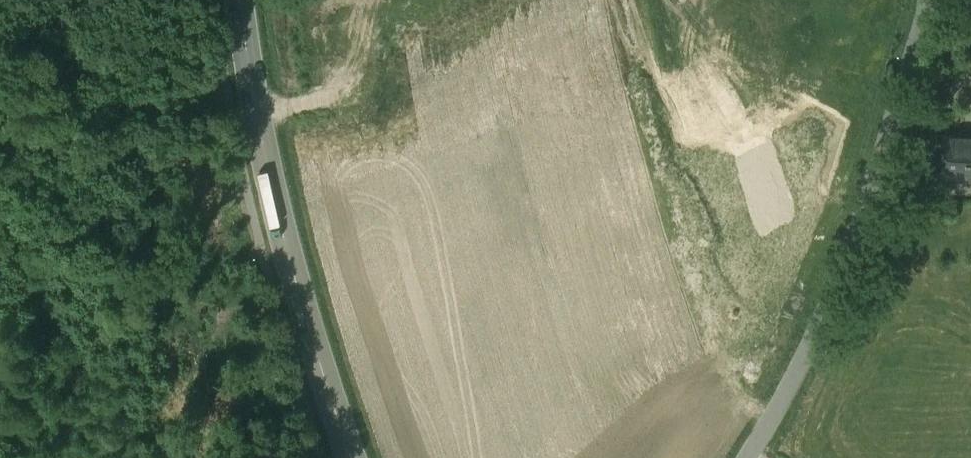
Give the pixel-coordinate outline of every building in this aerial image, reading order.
[(945,137),(943,177),(970,178),(970,138),(945,137)]
